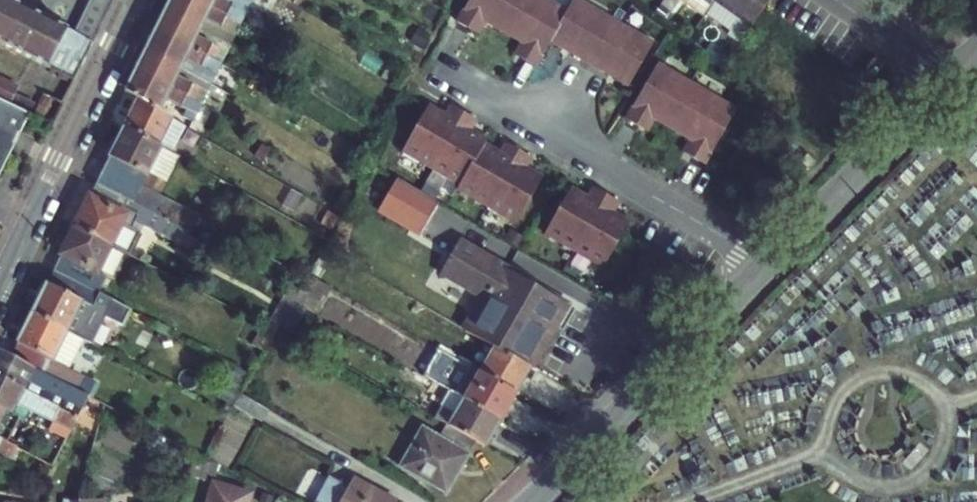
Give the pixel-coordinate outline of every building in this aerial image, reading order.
[(75,82),(94,43),(74,33),(8,0),(0,0),(0,44),(75,82)] [(74,33),(94,43),(114,2),(111,0),(91,0),(74,33)] [(165,12),(231,44),(241,24),(192,0),(171,0),(165,12)] [(241,24),(251,5),(241,0),(192,0),(241,24)] [(567,11),(547,0),(470,0),(457,22),(478,34),(486,22),(521,42),(514,55),(535,66),(550,41),(567,11)] [(578,0),(573,0),(567,11),(550,41),(570,53),(609,75),(629,87),(653,44),(578,0)] [(751,28),(764,9),(770,0),(712,0),(751,28)] [(165,12),(155,32),(221,65),(231,44),(165,12)] [(155,32),(145,52),(211,84),(221,65),(155,32)] [(145,52),(136,72),(202,105),(211,84),(145,52)] [(626,119),(647,132),(655,120),(690,141),(683,153),(704,165),(736,110),(657,64),(626,119)] [(136,72),(126,92),(139,100),(161,112),(166,101),(187,112),(185,117),(194,121),(202,105),(136,72)] [(10,105),(16,93),(18,88),(0,79),(0,100),(10,105)] [(36,103),(16,93),(10,105),(30,115),(36,103)] [(47,96),(36,118),(53,126),(64,104),(47,96)] [(30,115),(10,105),(0,100),(0,174),(14,145),(12,144),(18,133),(20,134),(30,115)] [(139,100),(124,128),(161,147),(172,153),(187,127),(161,112),(139,100)] [(500,154),(484,144),(487,140),(471,131),(476,120),(451,105),(445,116),(428,106),(403,150),(461,184),(458,188),(517,222),(542,178),(526,168),(532,158),(506,143),(500,154)] [(124,128),(96,185),(150,212),(190,233),(199,218),(141,188),(148,174),(166,183),(180,157),(172,153),(161,147),(124,128)] [(816,162),(809,155),(798,165),(806,172),(816,162)] [(438,203),(397,179),(379,211),(420,235),(438,203)] [(183,247),(190,233),(150,212),(96,185),(75,228),(111,246),(129,255),(140,232),(132,228),(135,222),(143,226),(183,247)] [(619,203),(593,188),(588,198),(571,189),(545,233),(604,267),(630,223),(613,213),(619,203)] [(140,232),(143,226),(135,222),(132,228),(140,232)] [(111,246),(75,228),(53,271),(98,293),(105,279),(96,274),(111,246)] [(510,270),(459,241),(440,274),(480,297),(461,328),(494,348),(530,369),(567,306),(509,272),(510,270)] [(53,271),(32,314),(83,339),(86,341),(91,343),(111,300),(98,293),(53,271)] [(308,275),(299,291),(294,301),(293,301),(307,309),(316,314),(331,288),(308,275)] [(299,291),(290,286),(267,328),(275,333),(278,327),(293,301),(294,301),(299,291)] [(293,301),(278,327),(292,335),(307,309),(293,301)] [(32,314),(11,357),(78,390),(84,378),(68,370),(83,339),(32,314)] [(530,369),(494,348),(479,374),(515,395),(530,369)] [(0,352),(0,379),(77,417),(88,396),(78,390),(11,357),(0,352)] [(470,369),(455,395),(500,421),(515,395),(479,374),(470,369)] [(84,378),(78,390),(88,396),(94,398),(100,385),(84,378)] [(12,415),(17,404),(53,422),(49,430),(66,439),(77,417),(0,379),(0,409),(12,415)] [(435,419),(446,425),(476,442),(485,447),(500,421),(455,395),(450,392),(435,419)] [(8,443),(20,419),(12,415),(0,409),(0,439),(8,443)] [(476,442),(446,425),(438,437),(422,429),(400,467),(447,494),(476,442)] [(12,460),(17,448),(8,443),(0,439),(0,455),(12,460)] [(220,466),(196,454),(189,476),(214,482),(220,466)] [(329,477),(316,501),(396,501),(353,479),(349,487),(329,477)] [(213,483),(208,501),(249,501),(251,494),(213,483)] [(586,488),(572,501),(591,501),(586,488)]
